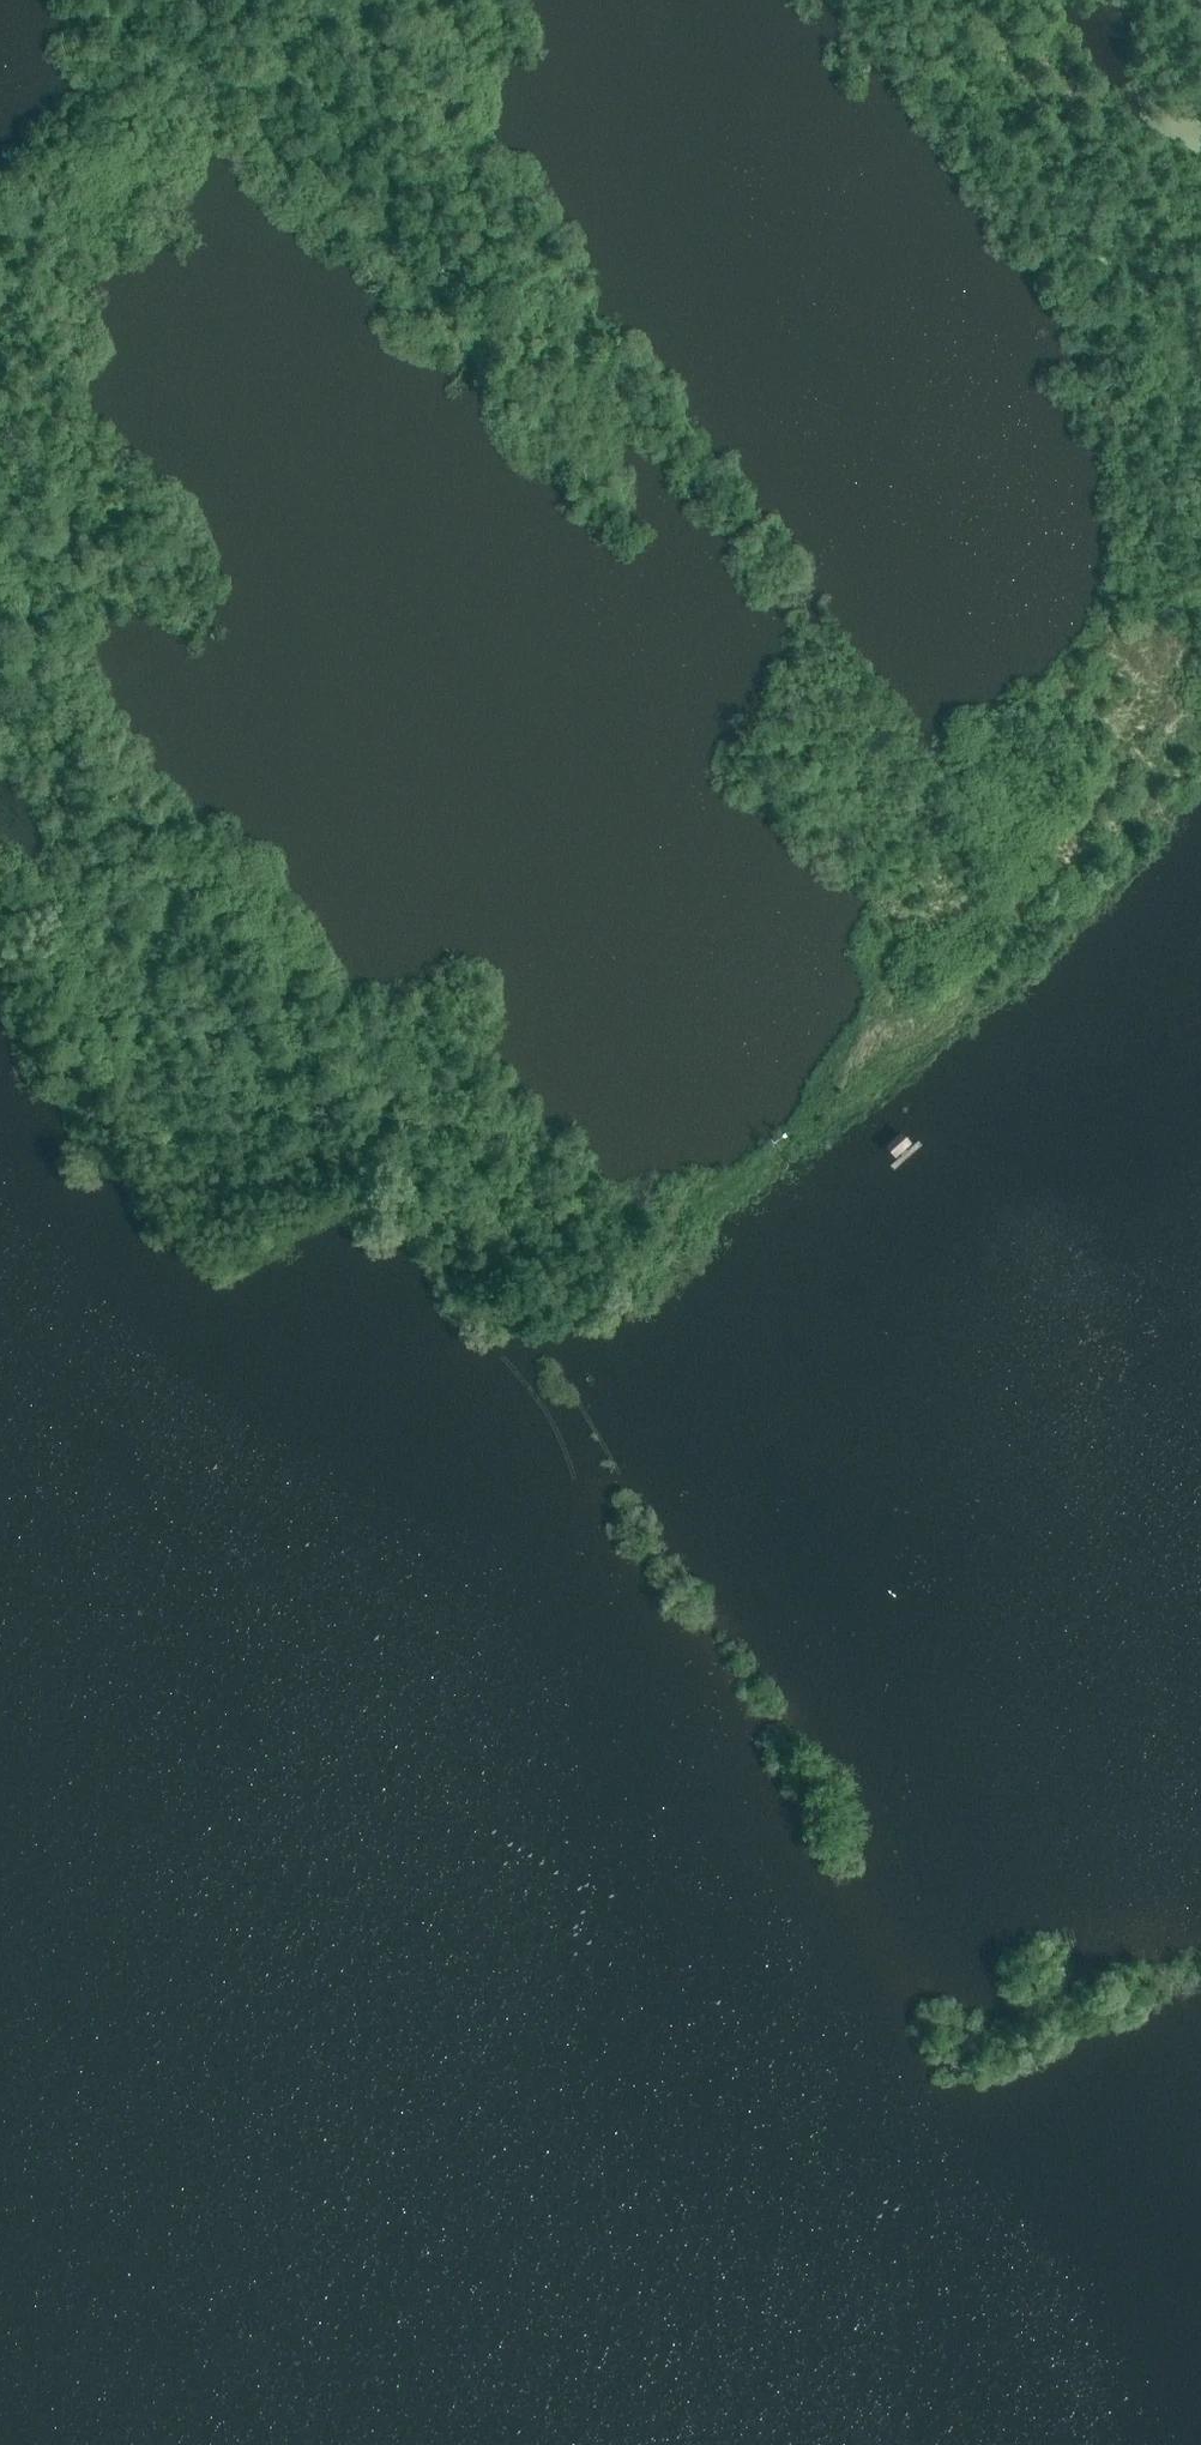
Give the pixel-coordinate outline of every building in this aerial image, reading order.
[(901,1138),(886,1151),(893,1158),(907,1145),(901,1138)]
